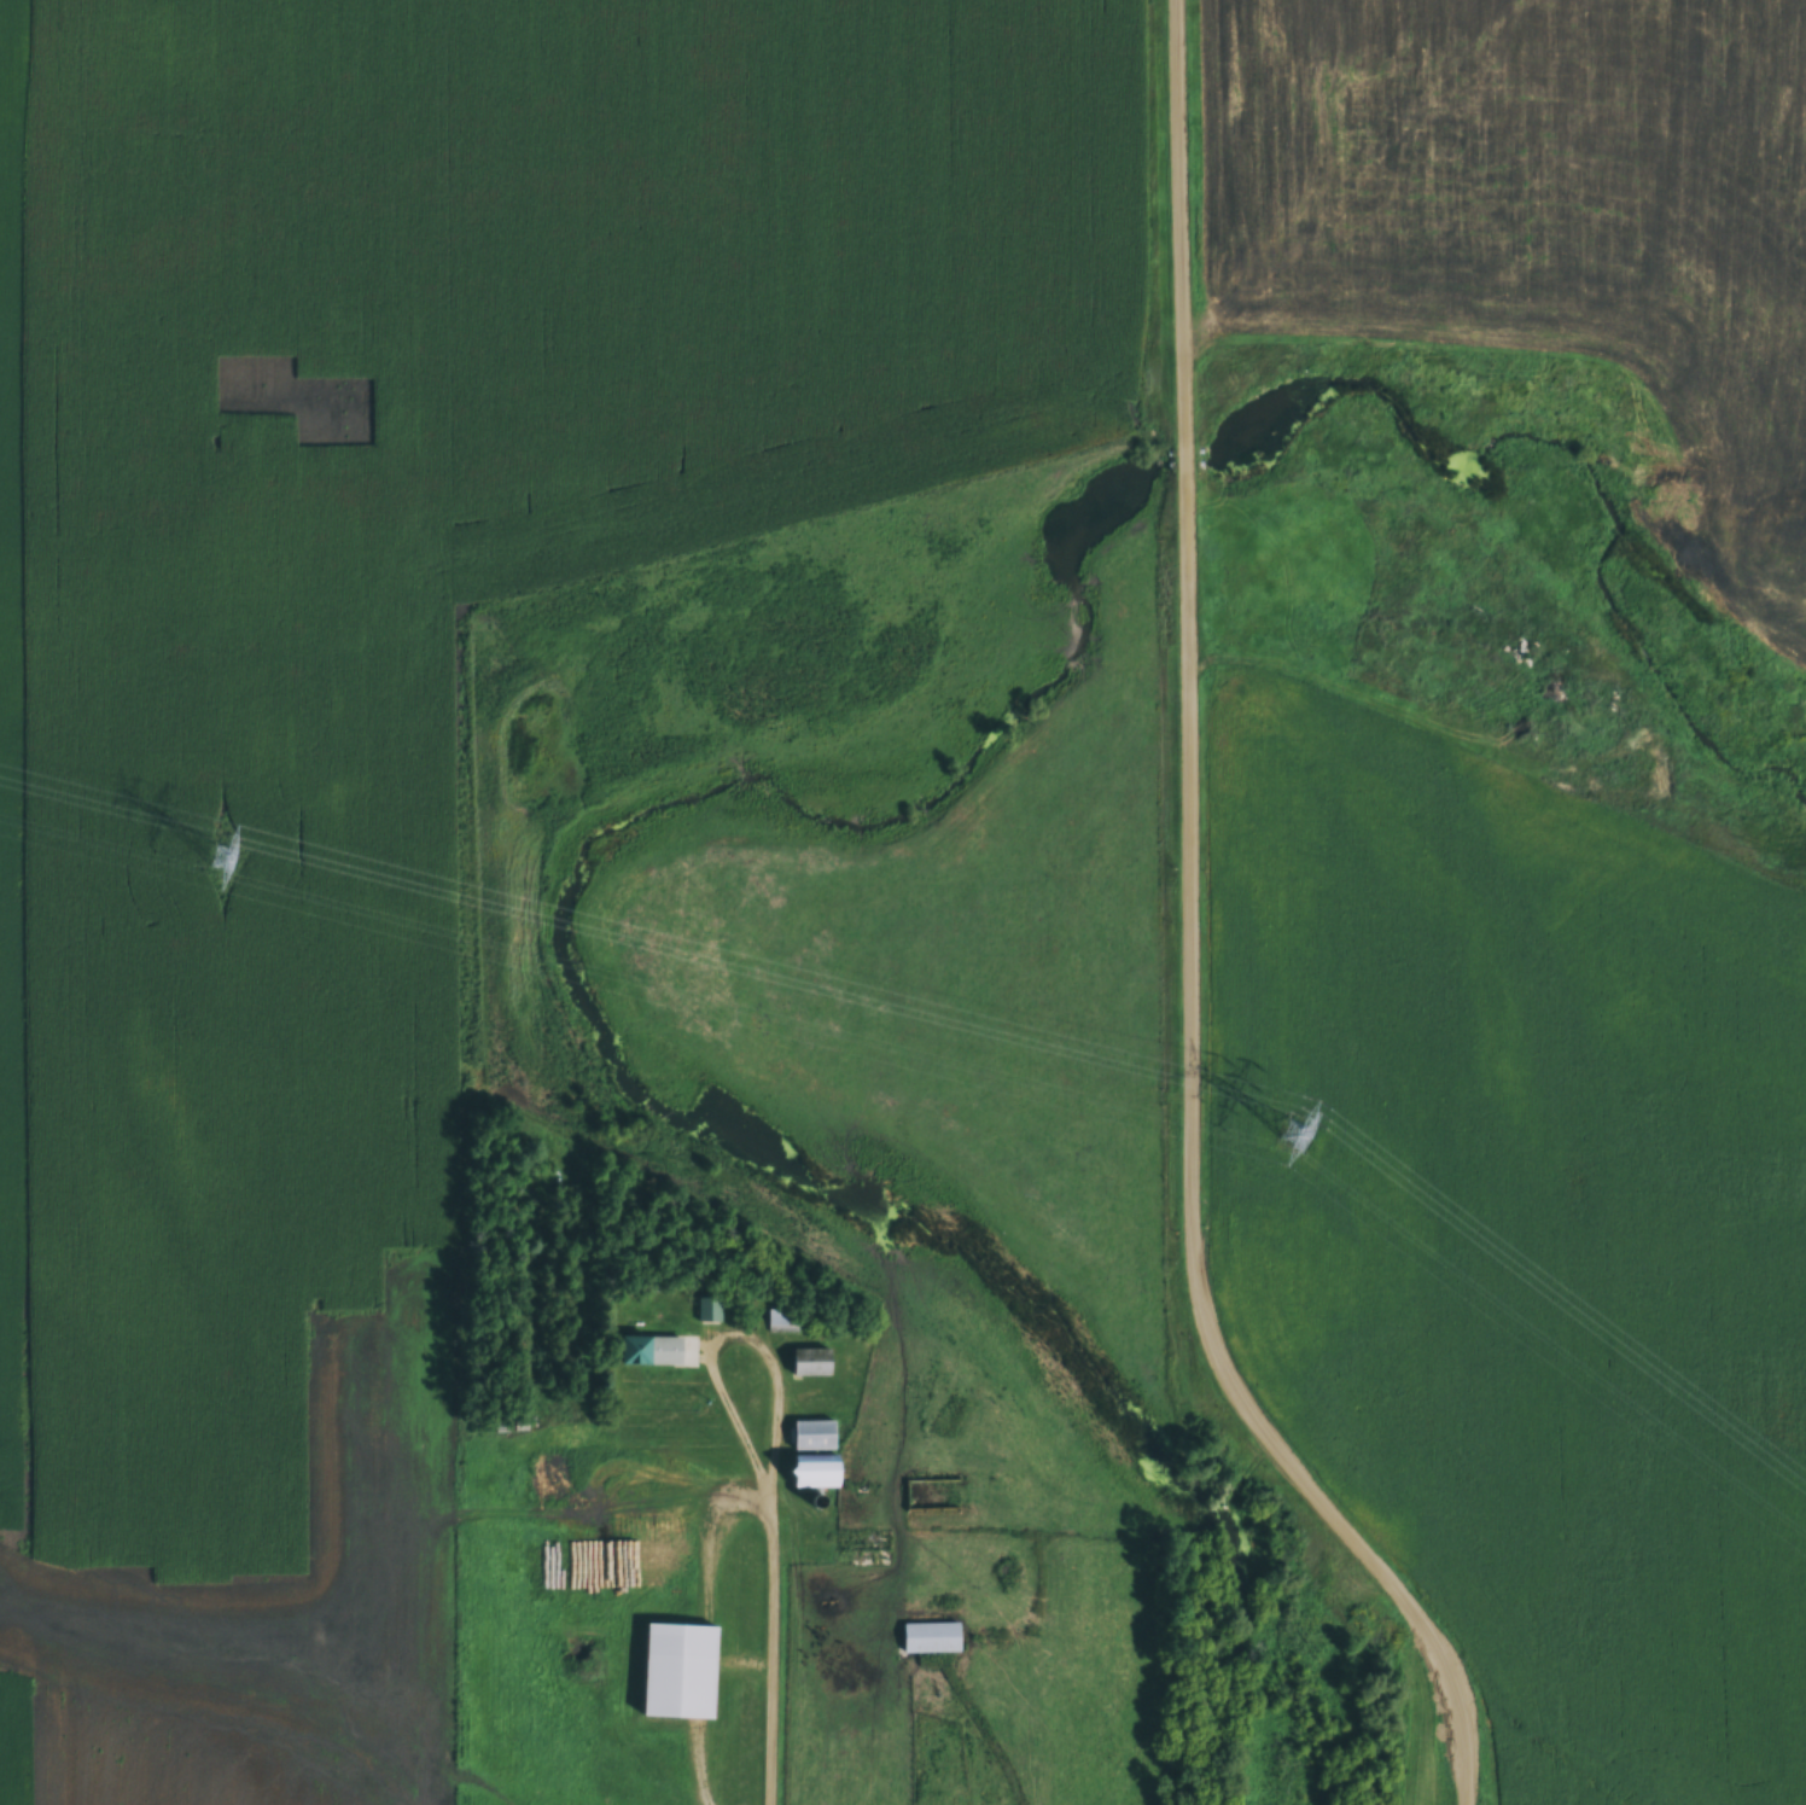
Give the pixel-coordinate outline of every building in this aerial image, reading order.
[(699,1323),(721,1323),(721,1300),(699,1300),(699,1323)] [(768,1334),(797,1334),(797,1312),(768,1312),(768,1334)] [(620,1367),(695,1367),(695,1338),(620,1338),(620,1367)] [(830,1351),(792,1351),(792,1379),(830,1379),(830,1351)] [(794,1451),(834,1451),(834,1423),(794,1423),(794,1451)] [(532,1602),(586,1603),(587,1583),(532,1582),(532,1602)] [(960,1655),(960,1626),(903,1626),(903,1656),(960,1655)] [(713,1721),(716,1629),(645,1627),(642,1719),(713,1721)]
